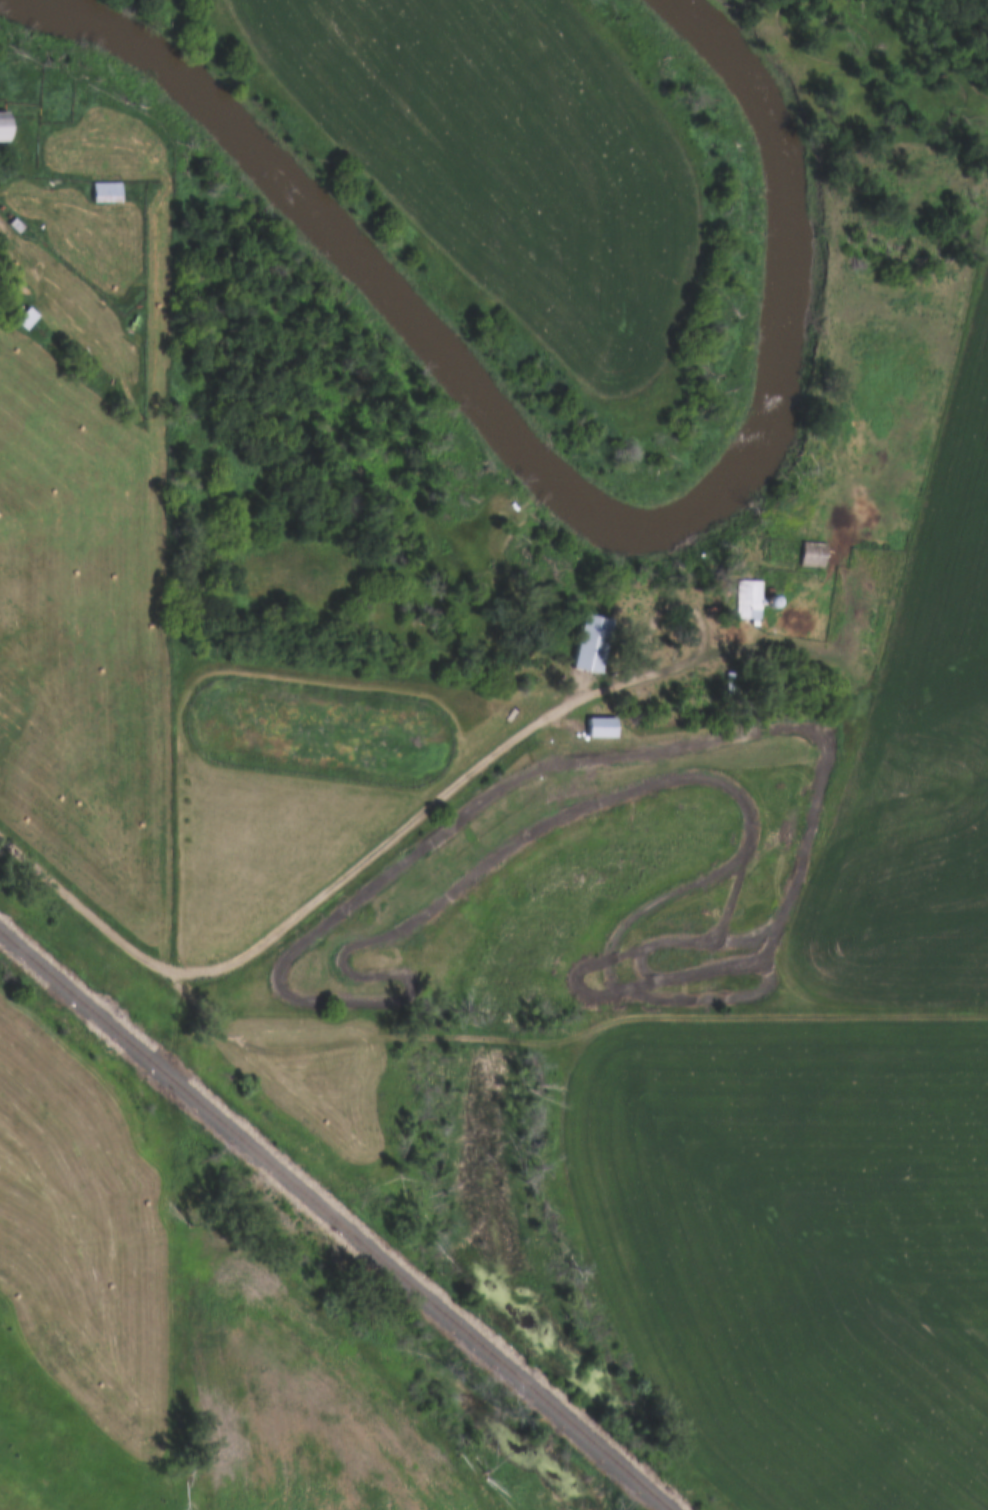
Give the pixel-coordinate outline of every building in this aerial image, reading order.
[(18,142),(18,112),(0,112),(0,142),(18,142)] [(128,183),(94,183),(94,204),(128,204),(128,183)] [(41,316),(30,306),(16,321),(26,331),(41,316)] [(800,567),(826,569),(828,544),(802,542),(800,567)] [(721,607),(721,568),(746,568),(746,607),(721,607)] [(762,581),(739,581),(739,620),(762,620),(762,581)] [(622,619),(595,615),(588,672),(614,675),(622,619)] [(624,738),(624,719),(591,719),(591,738),(624,738)]
